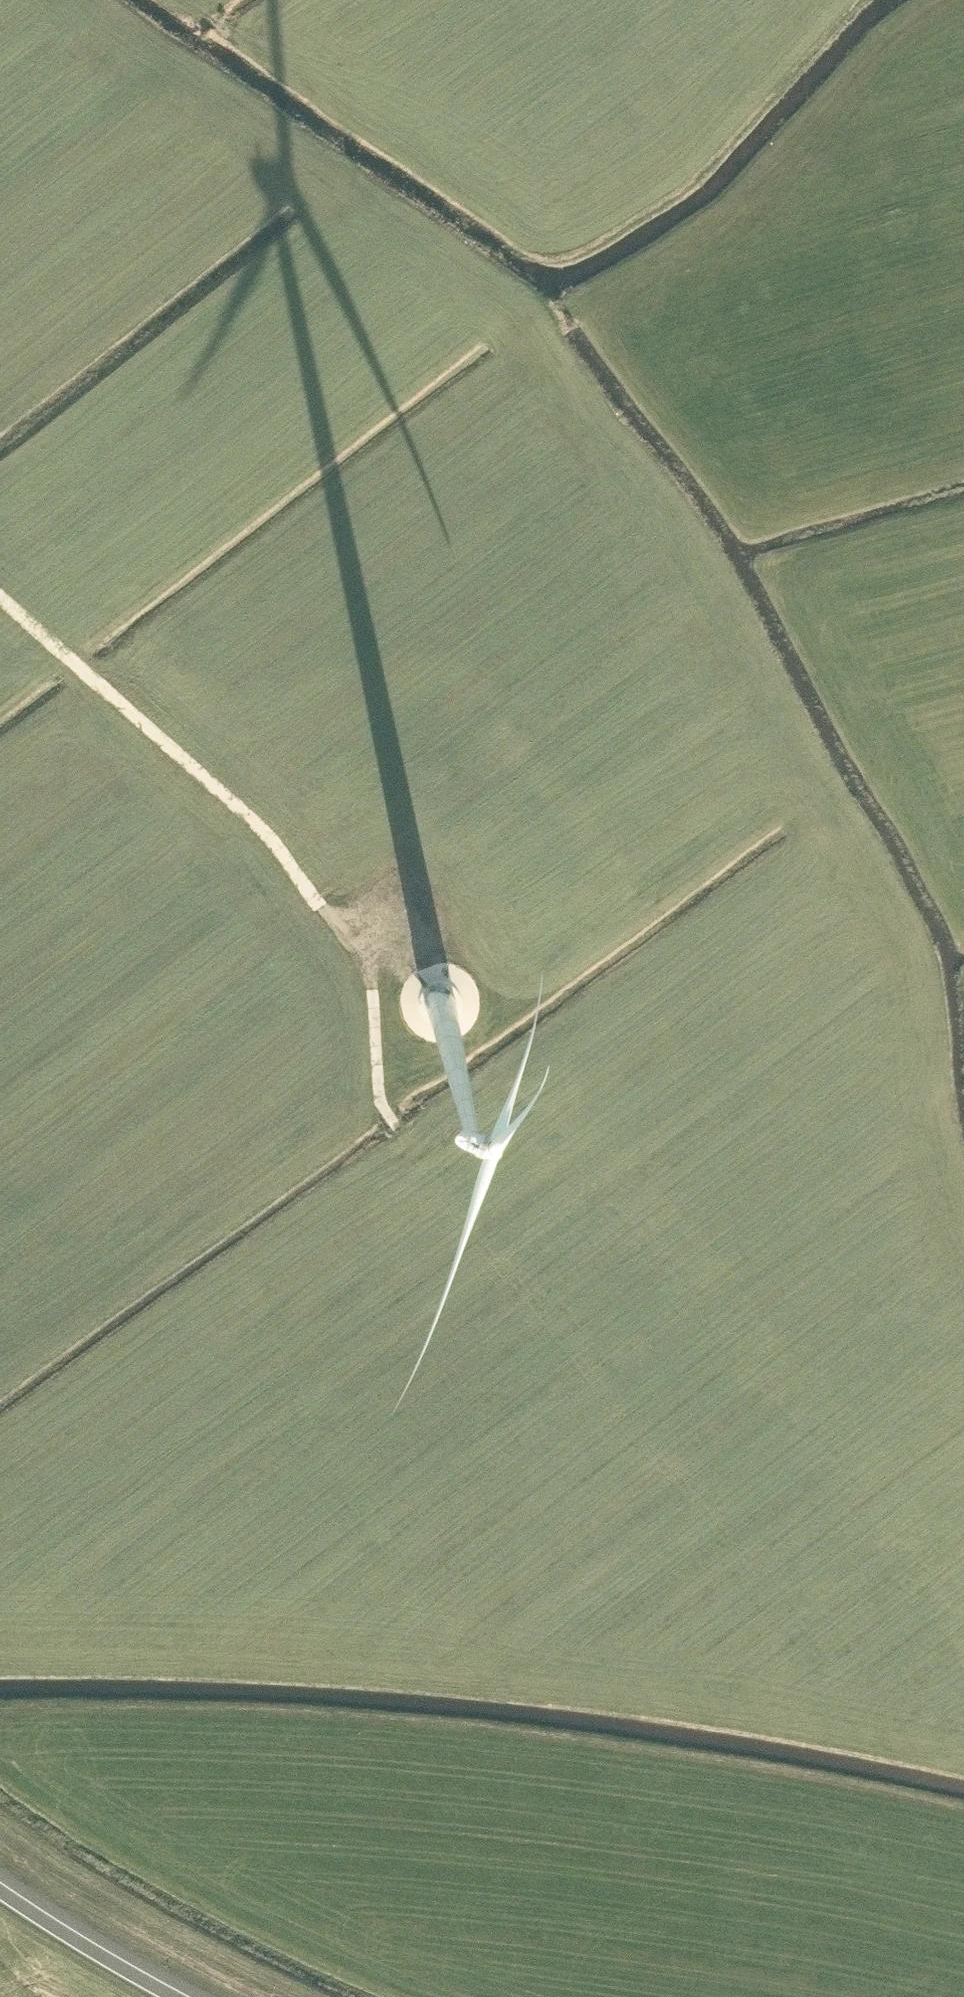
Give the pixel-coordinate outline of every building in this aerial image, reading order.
[(434,987),(432,988),(431,989),(429,991),(428,992),(427,993),(427,994),(426,996),(425,998),(425,999),(425,1000),(425,1002),(425,1004),(426,1006),(427,1008),(428,1010),(429,1011),(429,1012),(431,1013),(433,1014),(435,1015),(437,1016),(439,1016),(440,1016),(442,1016),(443,1016),(444,1016),(445,1015),(446,1015),(448,1014),(449,1013),(450,1013),(450,1012),(451,1011),(452,1010),(454,1008),(455,1003),(455,1001),(455,999),(455,997),(454,995),(453,993),(452,991),(451,990),(449,989),(447,988),(445,987),(443,986),(441,986),(439,986),(437,986),(434,987)]
